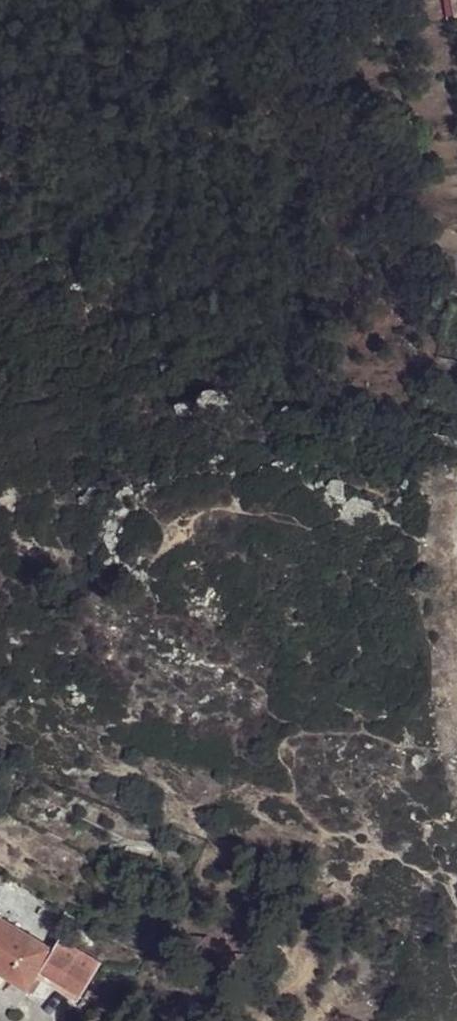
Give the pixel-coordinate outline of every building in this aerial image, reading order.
[(38,985),(50,965),(86,988),(107,955),(71,933),(64,944),(0,904),(0,980),(25,996),(34,983),(38,985)]
